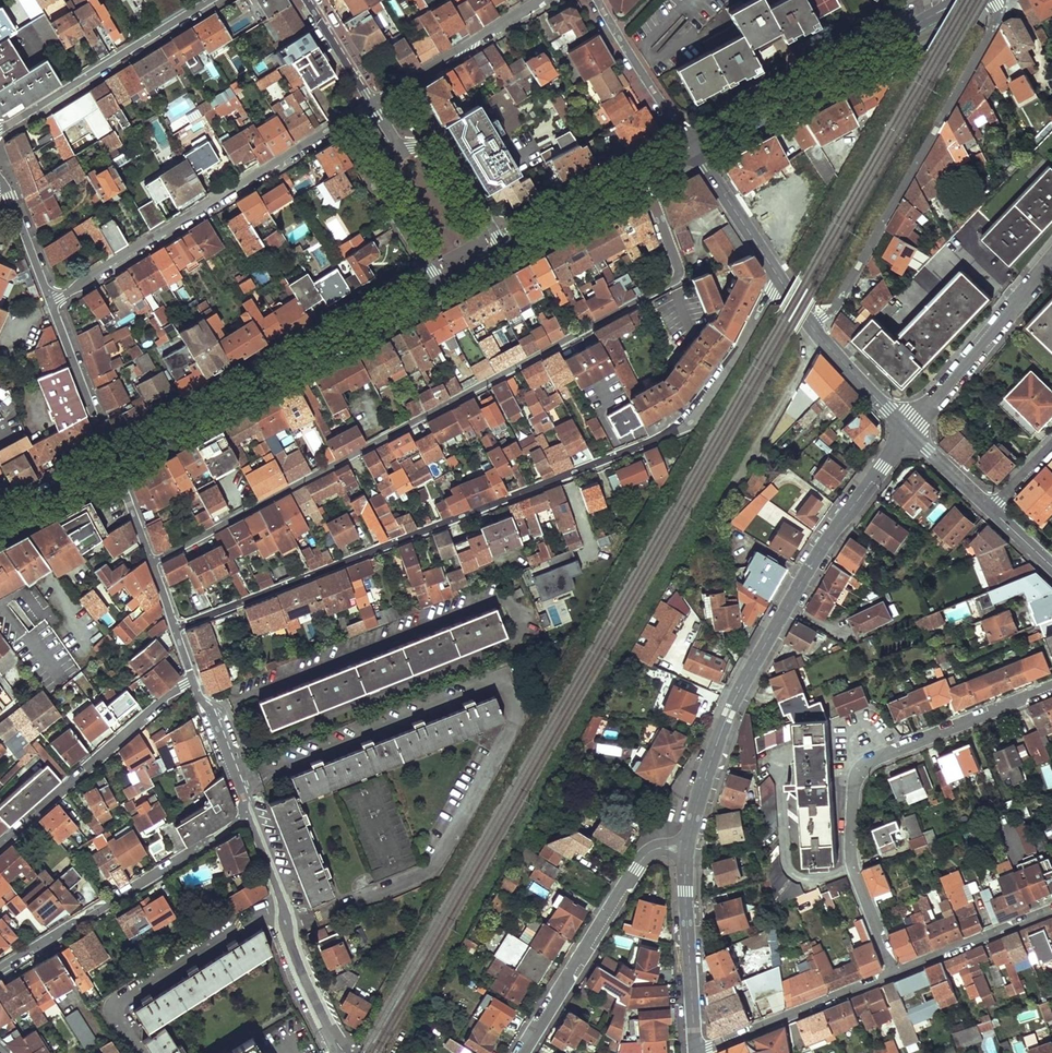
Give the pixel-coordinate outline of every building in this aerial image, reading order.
[(32,21),(43,15),(40,10),(34,0),(19,0),(32,21)] [(40,10),(51,3),(55,1),(54,0),(34,0),(40,10)] [(63,47),(76,39),(73,33),(80,29),(62,0),(56,0),(55,1),(51,3),(59,15),(53,19),(50,15),(45,17),(63,47)] [(80,29),(98,60),(108,54),(92,26),(99,21),(98,19),(92,9),(86,0),(72,0),(78,8),(75,10),(68,0),(62,0),(80,29)] [(92,9),(98,5),(95,0),(86,0),(92,9)] [(157,23),(170,15),(161,0),(153,0),(149,2),(146,5),(157,23)] [(266,19),(290,5),(287,0),(255,0),(266,19)] [(347,5),(345,7),(351,17),(365,9),(379,0),(344,0),(347,5)] [(370,16),(384,7),(379,0),(365,9),(370,16)] [(429,10),(426,4),(422,6),(418,0),(414,0),(422,15),(412,21),(416,30),(422,27),(427,35),(408,46),(420,64),(434,55),(433,53),(436,50),(438,52),(451,44),(445,35),(429,10)] [(445,35),(462,24),(453,9),(449,2),(448,0),(447,0),(444,2),(446,4),(442,7),(441,4),(437,7),(438,9),(435,11),(433,8),(429,10),(445,35)] [(453,9),(466,1),(466,0),(453,0),(449,2),(453,9)] [(481,26),(499,15),(493,6),(489,0),(466,0),(466,1),(481,26)] [(617,13),(621,13),(633,0),(609,0),(617,13)] [(714,57),(685,71),(698,97),(699,99),(705,96),(731,82),(733,86),(753,75),(754,75),(752,71),(759,68),(750,51),(757,47),(784,33),(787,39),(788,41),(811,28),(810,26),(841,10),(836,0),(776,0),(768,8),(765,0),(752,0),(747,3),(742,2),(729,9),(737,25),(705,41),(710,52),(714,57)] [(1032,24),(1051,13),(1051,0),(1019,0),(1032,24)] [(453,9),(462,24),(468,34),(481,26),(466,1),(453,9)] [(546,21),(553,33),(557,31),(564,42),(567,43),(574,39),(575,37),(585,31),(578,19),(579,19),(574,9),(575,4),(569,2),(567,7),(559,12),(560,13),(546,21)] [(269,24),(279,41),(272,45),(276,51),(283,47),(306,32),(298,19),(290,5),(266,19),(260,23),(264,28),(269,24)] [(6,37),(17,30),(14,25),(11,27),(1,7),(0,7),(0,41),(6,37)] [(341,23),(360,52),(383,38),(370,16),(365,9),(351,17),(341,23)] [(191,28),(204,47),(208,53),(231,39),(216,13),(202,21),(191,28)] [(103,28),(114,45),(118,42),(115,39),(118,37),(105,14),(98,19),(99,21),(101,24),(103,28)] [(32,21),(53,55),(64,48),(63,47),(45,17),(43,15),(32,21)] [(1011,19),(1005,22),(1002,28),(1018,59),(1022,67),(1026,64),(1025,63),(1029,60),(1024,50),(1034,44),(1022,19),(1011,19)] [(1034,28),(1048,54),(1051,52),(1051,50),(1048,43),(1049,42),(1041,29),(1039,29),(1037,27),(1034,28)] [(172,39),(184,59),(204,47),(191,28),(181,34),(172,39)] [(408,46),(400,32),(391,37),(386,28),(380,31),(386,42),(405,73),(420,64),(408,46)] [(1018,59),(1002,28),(983,61),(995,84),(999,91),(1006,87),(1004,83),(1001,85),(999,82),(1007,77),(999,63),(1004,60),(1007,65),(1018,59)] [(283,47),(291,61),(315,47),(306,32),(283,47)] [(564,75),(571,86),(590,75),(607,65),(614,61),(604,45),(597,32),(571,49),(573,53),(557,63),(564,75)] [(757,47),(760,53),(787,39),(784,33),(757,47)] [(232,41),(239,52),(246,48),(239,36),(232,41)] [(567,43),(564,42),(560,36),(549,43),(557,57),(571,49),(567,43)] [(27,71),(6,37),(0,41),(0,87),(27,71)] [(160,47),(174,72),(184,89),(191,84),(179,63),(184,59),(172,39),(164,44),(160,47)] [(521,58),(505,67),(491,45),(480,52),(492,72),(506,91),(510,98),(514,105),(525,98),(519,88),(521,87),(523,82),(521,78),(531,73),(523,61),(521,58)] [(131,65),(143,86),(150,97),(156,92),(152,85),(174,72),(160,47),(145,56),(131,65)] [(289,62),(303,82),(308,89),(332,75),(315,47),(291,61),(289,62)] [(750,51),(759,68),(766,64),(760,53),(757,47),(750,51)] [(554,59),(557,63),(573,53),(571,49),(557,57),(554,59)] [(557,77),(541,51),(532,57),(531,55),(523,61),(531,73),(538,85),(547,80),(548,82),(557,77)] [(470,58),(483,78),(492,72),(480,52),(470,58)] [(678,69),(693,99),(698,97),(685,71),(714,57),(710,52),(678,69)] [(451,69),(464,89),(480,79),(482,82),(484,80),(483,78),(470,58),(451,69)] [(4,111),(7,116),(11,114),(60,83),(45,60),(27,71),(0,87),(0,113),(4,111)] [(245,63),(249,69),(254,66),(250,60),(245,63)] [(620,72),(614,61),(607,65),(616,80),(622,76),(620,72)] [(995,84),(983,61),(977,72),(985,88),(995,84)] [(303,82),(289,62),(281,67),(294,87),(291,89),(289,87),(287,88),(291,95),(297,104),(303,100),(297,91),(298,91),(295,87),(303,82)] [(115,74),(128,95),(137,90),(143,86),(131,65),(122,70),(115,74)] [(616,80),(607,65),(590,75),(604,99),(628,85),(622,76),(616,80)] [(249,69),(256,82),(262,78),(254,66),(249,69)] [(446,78),(454,91),(456,94),(464,89),(451,69),(441,76),(443,79),(446,78)] [(254,83),(260,91),(281,78),(276,70),(262,78),(256,82),(254,83)] [(870,81),(858,88),(865,105),(869,103),(869,101),(875,97),(874,95),(882,91),(880,84),(886,81),(888,76),(887,72),(870,81)] [(103,82),(116,103),(128,95),(115,74),(109,78),(103,82)] [(1035,92),(1026,74),(1010,83),(1019,100),(1035,92)] [(558,79),(565,90),(571,86),(564,75),(558,79)] [(420,88),(442,124),(446,121),(469,108),(466,102),(465,100),(461,94),(458,96),(456,94),(454,91),(449,94),(445,88),(448,86),(443,79),(441,76),(420,88)] [(1001,126),(975,76),(958,105),(974,137),(979,134),(971,119),(984,112),(993,130),(1001,126)] [(552,83),(559,94),(565,90),(558,79),(552,83)] [(228,86),(234,95),(242,90),(236,81),(228,86)] [(97,105),(104,117),(113,111),(122,126),(127,122),(123,115),(116,103),(103,82),(95,87),(89,91),(97,105)] [(137,90),(139,95),(142,94),(154,114),(158,111),(150,97),(143,86),(137,90)] [(213,95),(219,104),(234,95),(228,86),(213,95)] [(851,92),(842,96),(855,122),(865,105),(858,88),(851,92)] [(528,96),(531,99),(543,92),(540,89),(528,96)] [(600,103),(612,124),(636,109),(628,95),(624,97),(621,90),(600,103)] [(97,105),(89,91),(77,98),(86,112),(97,105)] [(510,98),(506,91),(499,94),(503,102),(510,98)] [(216,106),(219,111),(221,115),(234,107),(240,115),(245,112),(234,95),(219,104),(216,106)] [(297,104),(291,95),(286,98),(289,103),(279,110),(275,104),(271,107),(276,116),(294,141),(313,130),(297,104)] [(571,118),(557,95),(548,100),(562,124),(571,118)] [(825,106),(810,114),(825,139),(855,122),(842,96),(825,106)] [(86,112),(77,98),(67,104),(92,145),(98,141),(114,132),(104,117),(97,105),(86,112)] [(466,102),(469,108),(474,105),(471,99),(466,102)] [(297,104),(313,130),(320,125),(303,100),(297,104)] [(446,121),(489,192),(515,177),(521,174),(478,103),(474,105),(469,108),(446,121)] [(92,145),(67,104),(51,114),(62,133),(75,155),(87,148),(92,145)] [(974,137),(958,105),(942,134),(956,162),(957,164),(968,158),(962,147),(961,143),(974,137)] [(204,115),(206,119),(219,111),(216,106),(203,114),(204,115)] [(632,149),(634,148),(632,143),(653,131),(655,126),(643,107),(609,127),(624,153),(632,149)] [(123,115),(127,122),(131,128),(135,125),(128,113),(123,115)] [(43,119),(52,132),(38,141),(40,146),(54,138),(62,133),(51,114),(43,119)] [(825,139),(810,114),(802,118),(817,141),(818,143),(825,139)] [(195,121),(203,134),(212,128),(206,119),(204,115),(195,121)] [(249,120),(273,154),(284,148),(294,141),(276,116),(260,127),(256,121),(254,122),(252,118),(249,120)] [(240,133),(254,155),(256,159),(259,163),(266,158),(273,154),(249,120),(247,117),(242,120),(248,128),(240,133)] [(794,123),(789,125),(805,149),(817,141),(802,118),(794,123)] [(1051,121),(1028,146),(1031,151),(1051,130),(1051,122),(1051,121)] [(131,128),(133,132),(140,129),(137,124),(135,125),(131,128)] [(609,127),(593,137),(608,163),(624,153),(609,127)] [(571,138),(566,130),(555,138),(560,145),(554,149),(552,145),(541,152),(546,160),(575,144),(571,138)] [(4,143),(11,163),(31,151),(21,132),(4,143)] [(98,141),(105,154),(122,145),(114,132),(98,141)] [(571,138),(575,144),(577,147),(582,143),(587,141),(581,132),(571,138)] [(54,138),(66,161),(75,155),(62,133),(54,138)] [(222,144),(233,163),(243,157),(246,161),(254,155),(240,133),(222,144)] [(727,173),(740,193),(788,160),(773,134),(758,142),(752,145),(754,148),(744,154),(742,151),(730,157),(727,159),(725,162),(723,165),(724,168),(727,173)] [(956,162),(942,134),(926,162),(938,187),(956,162)] [(187,159),(196,175),(220,160),(205,136),(192,143),(193,144),(190,146),(191,149),(183,153),(187,159)] [(974,137),(961,143),(962,147),(975,140),(974,137)] [(315,154),(330,178),(342,171),(352,165),(336,140),(315,154)] [(835,171),(818,143),(817,141),(805,149),(811,159),(824,178),(827,184),(835,171)] [(553,167),(560,179),(581,167),(592,160),(582,143),(577,147),(575,144),(546,160),(538,164),(543,173),(553,167)] [(752,145),(742,151),(744,154),(754,148),(752,145)] [(75,155),(81,164),(93,158),(87,148),(75,155)] [(19,182),(25,198),(49,184),(44,174),(39,168),(33,156),(37,153),(35,149),(31,151),(11,163),(19,182)] [(112,165),(119,178),(146,162),(150,167),(153,166),(143,150),(141,151),(136,154),(130,158),(128,154),(112,165)] [(128,154),(130,158),(136,154),(134,150),(128,154)] [(987,164),(981,151),(976,154),(982,167),(987,164)] [(44,174),(49,184),(52,190),(74,177),(77,182),(88,176),(86,174),(81,164),(75,155),(66,161),(44,174)] [(256,159),(254,155),(246,161),(248,165),(256,159)] [(196,175),(187,159),(159,176),(175,203),(180,210),(197,199),(198,201),(208,194),(196,175)] [(740,193),(739,193),(747,205),(753,214),(795,185),(792,181),(807,171),(816,184),(824,178),(811,159),(797,169),(790,159),(788,160),(740,193)] [(1020,164),(1016,160),(1000,177),(1004,180),(1020,164)] [(938,187),(926,162),(916,179),(926,200),(936,196),(943,210),(948,207),(938,187)] [(88,176),(98,193),(102,200),(124,186),(119,178),(112,165),(99,174),(95,168),(86,174),(88,176)] [(1051,167),(1048,165),(993,225),(981,238),(983,240),(1051,167)] [(1051,167),(983,240),(1010,265),(1051,219),(1051,169),(1051,167)] [(323,182),(334,201),(353,190),(342,171),(330,178),(323,182)] [(278,177),(281,182),(287,191),(294,186),(285,172),(278,177)] [(515,177),(518,181),(526,176),(524,172),(521,174),(515,177)] [(680,183),(661,192),(681,248),(692,244),(687,229),(685,230),(682,222),(717,204),(697,174),(680,183)] [(489,192),(495,201),(501,197),(504,197),(508,204),(512,204),(524,198),(525,196),(525,194),(530,191),(533,189),(526,176),(518,181),(515,177),(489,192)] [(926,200),(916,179),(899,209),(913,221),(916,218),(914,216),(919,210),(929,206),(926,200)] [(259,196),(268,211),(286,200),(291,197),(287,191),(281,182),(259,196)] [(27,204),(29,209),(51,195),(54,193),(52,190),(49,184),(25,198),(27,204)] [(241,212),(260,241),(279,228),(268,211),(259,196),(255,191),(243,198),(235,203),(241,212)] [(93,200),(100,211),(106,207),(102,200),(98,193),(94,195),(96,199),(93,200)] [(29,209),(37,229),(50,221),(53,219),(54,217),(54,214),(51,210),(57,206),(51,195),(29,209)] [(286,200),(292,208),(296,206),(291,197),(286,200)] [(136,208),(149,230),(152,227),(148,219),(155,215),(147,201),(136,208)] [(169,207),(173,214),(180,210),(175,203),(169,207)] [(625,212),(610,220),(631,258),(633,261),(638,259),(636,255),(640,254),(633,242),(643,237),(649,248),(657,243),(643,205),(641,204),(625,212)] [(913,221),(899,209),(887,230),(896,236),(907,243),(908,241),(904,238),(913,221)] [(225,222),(246,255),(262,244),(260,241),(241,212),(225,222)] [(92,216),(44,246),(47,254),(51,264),(80,246),(74,237),(88,229),(105,258),(113,253),(99,227),(94,220),(92,216)] [(99,227),(113,253),(128,244),(113,219),(99,227)] [(1051,223),(1051,219),(1010,265),(1012,267),(1051,223)] [(595,228),(580,236),(603,279),(606,283),(615,279),(603,257),(622,247),(629,259),(631,258),(610,220),(595,228)] [(188,232),(201,254),(202,255),(220,243),(207,221),(197,226),(188,232)] [(729,223),(704,239),(720,265),(749,254),(729,223)] [(262,244),(268,254),(286,241),(279,228),(260,241),(262,244)] [(164,247),(178,269),(201,254),(188,232),(175,241),(164,247)] [(318,241),(315,236),(307,241),(310,246),(318,241)] [(340,247),(346,257),(365,245),(359,236),(340,247)] [(569,242),(558,248),(572,273),(572,274),(589,265),(598,282),(603,279),(580,236),(569,242)] [(907,243),(896,236),(885,255),(896,262),(894,266),(903,271),(917,249),(915,248),(907,243)] [(945,238),(944,237),(935,246),(938,249),(946,241),(945,238)] [(346,257),(352,266),(350,267),(350,272),(352,274),(355,272),(361,282),(371,276),(365,265),(377,258),(379,254),(371,242),(365,245),(346,257)] [(303,251),(299,245),(292,250),(296,256),(303,251)] [(922,246),(919,250),(923,253),(930,257),(934,254),(922,246)] [(149,256),(164,279),(173,274),(179,270),(178,269),(164,247),(155,253),(149,256)] [(550,252),(544,256),(569,304),(580,324),(589,320),(596,316),(588,302),(585,298),(577,301),(564,277),(572,273),(558,248),(550,252)] [(930,257),(923,253),(914,265),(919,268),(930,257)] [(720,265),(708,270),(711,275),(727,268),(726,267),(731,265),(738,275),(722,305),(714,321),(708,323),(718,332),(728,338),(760,278),(761,273),(753,261),(749,254),(720,265)] [(881,273),(873,255),(869,262),(875,275),(881,273)] [(17,261),(21,272),(30,267),(26,256),(17,261)] [(126,270),(143,296),(158,286),(165,282),(164,279),(149,256),(137,264),(126,270)] [(535,260),(527,265),(539,288),(550,282),(564,307),(569,304),(544,256),(535,260)] [(8,281),(16,275),(13,271),(0,264),(0,277),(8,281)] [(514,272),(513,272),(528,299),(542,292),(539,288),(527,265),(525,266),(518,269),(520,273),(516,275),(514,272)] [(312,282),(321,296),(326,304),(338,296),(348,290),(335,268),(312,282)] [(963,271),(960,268),(901,332),(904,335),(963,271)] [(116,281),(131,304),(143,296),(126,270),(120,274),(115,278),(116,281)] [(286,283),(302,308),(311,302),(321,296),(312,282),(305,271),(286,283)] [(899,307),(890,298),(874,316),(853,337),(901,383),(904,386),(990,296),(963,271),(904,335),(900,339),(884,324),(899,307)] [(251,278),(247,272),(235,279),(240,286),(251,278)] [(508,274),(502,278),(521,312),(524,310),(534,329),(530,330),(540,348),(546,345),(551,342),(536,313),(528,299),(513,272),(508,274)] [(691,277),(692,279),(703,311),(722,305),(704,272),(691,277)] [(176,279),(173,274),(164,279),(165,282),(167,284),(176,279)] [(8,281),(7,283),(9,283),(10,284),(12,285),(13,285),(14,284),(19,281),(16,275),(8,281)] [(240,286),(245,294),(256,287),(251,278),(240,286)] [(521,312),(502,278),(496,281),(489,285),(502,309),(506,316),(508,319),(521,312)] [(598,282),(594,284),(600,295),(588,302),(596,316),(607,310),(617,304),(606,283),(603,279),(598,282)] [(615,279),(606,283),(617,304),(636,295),(641,292),(639,286),(634,288),(633,287),(625,291),(619,279),(616,281),(615,279)] [(107,287),(120,309),(112,315),(113,317),(116,322),(129,314),(135,310),(131,304),(116,281),(107,287)] [(892,297),(885,281),(863,304),(867,308),(874,316),(890,298),(892,297)] [(167,284),(165,282),(158,286),(162,292),(169,287),(167,284)] [(264,299),(283,330),(287,336),(299,330),(312,323),(302,308),(286,283),(282,286),(290,301),(277,310),(268,296),(264,299)] [(474,293),(455,303),(467,324),(469,327),(482,320),(502,309),(489,285),(474,293)] [(586,285),(580,288),(583,294),(589,291),(586,285)] [(95,290),(103,301),(107,298),(101,287),(95,290)] [(82,298),(97,319),(104,314),(108,321),(113,317),(112,315),(103,301),(95,290),(88,294),(82,298)] [(17,317),(44,304),(40,294),(24,300),(4,310),(0,308),(0,326),(6,312),(17,317)] [(4,310),(24,300),(22,294),(1,303),(0,302),(0,308),(4,310)] [(148,304),(143,296),(131,304),(135,310),(136,312),(148,304)] [(948,344),(991,298),(990,296),(904,386),(901,383),(853,337),(851,340),(898,384),(904,390),(921,373),(926,367),(943,349),(948,344)] [(246,311),(265,341),(274,335),(283,330),(264,299),(258,302),(262,309),(265,308),(269,315),(262,319),(250,299),(242,304),(246,311)] [(148,304),(152,312),(157,309),(152,301),(148,304)] [(185,307),(189,313),(197,308),(201,305),(199,302),(195,304),(193,302),(185,307)] [(205,320),(228,360),(240,352),(242,355),(250,351),(265,341),(246,311),(241,315),(246,324),(226,336),(219,325),(223,323),(217,312),(214,314),(206,302),(201,305),(197,308),(205,320)] [(1028,326),(1051,350),(1051,302),(1028,326)] [(448,307),(441,311),(453,333),(479,381),(495,372),(485,354),(480,345),(469,351),(467,349),(468,348),(458,329),(467,324),(455,303),(448,307)] [(153,313),(163,329),(167,327),(164,323),(172,319),(163,305),(157,309),(152,312),(153,313)] [(874,316),(867,308),(854,321),(857,324),(854,327),(841,311),(830,330),(845,346),(851,340),(853,337),(874,316)] [(486,327),(506,316),(502,309),(482,320),(486,327)] [(636,309),(595,330),(600,340),(613,367),(624,388),(635,383),(621,354),(622,354),(612,334),(637,321),(634,314),(638,313),(636,309)] [(129,314),(134,324),(117,331),(122,338),(130,333),(129,330),(143,323),(136,312),(135,310),(129,314)] [(432,316),(423,321),(435,342),(453,333),(441,311),(432,316)] [(540,311),(536,313),(551,342),(558,338),(565,335),(561,327),(555,317),(546,321),(540,311)] [(163,329),(153,313),(147,317),(159,337),(166,333),(163,329)] [(195,362),(203,375),(217,366),(228,360),(205,320),(179,335),(195,362)] [(708,323),(707,320),(699,330),(721,347),(728,338),(718,332),(708,323)] [(418,323),(412,326),(428,356),(439,349),(435,342),(423,321),(418,323)] [(163,329),(166,333),(171,330),(174,337),(178,334),(172,323),(167,327),(163,329)] [(565,324),(561,327),(565,335),(570,332),(565,324)] [(78,337),(85,355),(111,340),(112,343),(122,338),(117,331),(102,338),(97,325),(78,337)] [(36,350),(58,339),(53,326),(42,331),(33,349),(36,350)] [(428,356),(412,326),(407,329),(400,333),(413,357),(420,369),(431,362),(428,356)] [(530,330),(517,337),(527,355),(533,351),(540,348),(530,330)] [(662,380),(629,398),(630,400),(641,422),(660,412),(658,406),(667,402),(670,407),(683,400),(699,379),(695,376),(703,366),(706,368),(721,347),(699,330),(662,380)] [(122,338),(126,345),(135,340),(130,333),(122,338)] [(394,336),(388,339),(401,363),(413,357),(400,333),(394,336)] [(38,357),(45,374),(67,363),(58,339),(36,350),(26,355),(29,362),(38,357)] [(375,346),(358,356),(367,372),(369,376),(376,388),(389,381),(386,375),(390,373),(393,379),(406,372),(401,363),(388,339),(375,346)] [(85,355),(94,379),(113,369),(123,364),(118,354),(113,357),(113,358),(109,361),(105,352),(115,348),(112,343),(111,340),(85,355)] [(600,340),(563,359),(572,375),(578,386),(613,367),(600,340)] [(129,350),(134,358),(143,354),(138,346),(129,350)] [(485,354),(495,372),(506,366),(495,348),(485,354)] [(550,355),(540,360),(549,378),(554,386),(572,375),(563,359),(558,350),(550,355)] [(139,367),(142,373),(154,366),(146,352),(143,354),(134,358),(139,367)] [(841,380),(817,354),(803,379),(816,393),(822,398),(822,399),(841,380)] [(331,411),(345,403),(337,389),(341,386),(348,383),(349,386),(354,384),(352,380),(358,376),(367,372),(358,356),(326,373),(314,379),(331,411)] [(541,390),(538,383),(549,378),(540,360),(521,370),(532,390),(540,406),(555,398),(553,394),(547,397),(543,389),(541,390)] [(190,371),(174,380),(182,395),(194,388),(206,381),(203,375),(195,362),(187,367),(190,371)] [(38,378),(59,429),(86,414),(67,363),(45,374),(38,378)] [(695,376),(699,379),(706,368),(703,366),(695,376)] [(142,373),(139,367),(134,369),(138,376),(142,373)] [(129,372),(128,368),(121,371),(123,375),(127,373),(131,380),(138,376),(134,369),(129,372)] [(94,379),(97,388),(116,378),(113,369),(94,379)] [(369,376),(367,372),(358,376),(360,380),(369,376)] [(125,385),(128,389),(133,385),(131,380),(127,373),(123,375),(127,382),(125,383),(125,385)] [(137,393),(140,398),(148,413),(154,410),(149,400),(166,391),(169,390),(159,373),(140,385),(142,390),(137,393)] [(1033,373),(1001,405),(1032,435),(1042,424),(1049,417),(1046,415),(1051,409),(1051,391),(1033,373)] [(512,375),(505,379),(513,394),(517,391),(516,390),(518,388),(512,375)] [(456,376),(443,383),(450,396),(463,389),(456,376)] [(97,388),(106,412),(127,400),(116,378),(97,388)] [(505,379),(492,386),(508,414),(519,408),(513,394),(505,379)] [(859,398),(841,380),(822,399),(812,409),(817,415),(822,411),(821,410),(827,404),(839,417),(859,398)] [(443,382),(431,388),(438,402),(450,396),(443,383),(443,382)] [(302,385),(298,388),(317,424),(328,446),(335,458),(366,441),(356,424),(333,436),(322,415),(324,414),(321,408),(319,409),(305,384),(302,385)] [(6,393),(9,393),(15,389),(14,385),(5,388),(6,393)] [(349,401),(341,386),(337,389),(345,403),(349,401)] [(288,394),(276,400),(290,426),(292,429),(290,431),(295,440),(298,438),(295,433),(299,431),(296,425),(308,420),(312,427),(317,424),(298,388),(288,394)] [(424,394),(418,396),(425,409),(438,402),(431,388),(428,390),(426,388),(422,390),(424,394)] [(532,390),(523,395),(532,412),(533,415),(529,417),(535,430),(532,432),(534,436),(540,433),(551,427),(542,411),(540,406),(532,390)] [(491,393),(479,399),(487,414),(489,418),(488,421),(486,422),(488,426),(490,430),(492,433),(507,425),(491,393)] [(822,398),(816,393),(810,398),(816,404),(822,398)] [(418,396),(406,403),(413,416),(425,409),(418,396)] [(473,396),(469,398),(482,422),(485,420),(483,416),(473,396)] [(555,398),(540,406),(542,411),(562,401),(559,396),(555,398)] [(137,399),(129,403),(130,404),(122,409),(124,412),(116,417),(112,419),(109,421),(114,432),(132,422),(148,413),(140,398),(137,399)] [(469,398),(459,403),(471,425),(474,431),(476,434),(480,431),(477,425),(482,422),(469,398)] [(786,411),(785,411),(778,423),(786,428),(801,404),(793,399),(786,411)] [(265,405),(251,413),(270,450),(272,454),(283,448),(273,431),(286,424),(288,427),(290,426),(276,400),(265,405)] [(630,400),(606,413),(617,434),(641,422),(630,400)] [(658,406),(660,412),(670,407),(667,402),(658,406)] [(345,403),(331,411),(337,422),(351,414),(345,403)] [(471,425),(459,403),(450,408),(461,429),(462,430),(464,435),(474,431),(471,425)] [(436,442),(461,429),(450,408),(426,421),(431,431),(436,442)] [(237,420),(221,429),(241,466),(248,462),(236,440),(255,431),(259,438),(251,442),(259,456),(270,450),(251,413),(237,420)] [(93,434),(86,414),(59,429),(32,443),(22,451),(37,476),(42,473),(37,465),(63,451),(67,449),(93,434)] [(876,430),(860,414),(843,430),(860,447),(876,430)] [(613,449),(594,415),(586,420),(603,452),(613,449)] [(980,447),(956,424),(938,443),(963,465),(969,458),(980,447)] [(585,443),(575,425),(555,435),(559,441),(562,448),(565,454),(570,451),(585,443)] [(837,435),(828,427),(820,436),(828,444),(837,435)] [(209,436),(194,443),(207,466),(213,479),(214,480),(237,468),(241,466),(221,429),(209,436)] [(413,440),(424,434),(422,430),(411,436),(413,440)] [(510,467),(499,446),(492,433),(490,430),(483,434),(482,435),(482,437),(500,472),(506,469),(510,467)] [(408,431),(388,441),(397,458),(398,461),(408,456),(405,450),(415,444),(413,440),(411,436),(408,431)] [(424,434),(413,440),(415,444),(418,450),(420,456),(424,462),(442,453),(436,442),(431,431),(424,434)] [(464,435),(467,440),(471,438),(477,436),(476,434),(474,431),(464,435)] [(532,431),(515,440),(519,447),(535,439),(534,436),(532,432),(532,431)] [(540,433),(534,436),(535,439),(552,472),(571,465),(565,454),(562,448),(559,441),(547,447),(540,433)] [(97,443),(93,434),(67,449),(71,457),(84,450),(97,443)] [(22,451),(32,443),(27,435),(0,449),(0,466),(13,489),(27,481),(37,476),(22,451)] [(471,438),(467,440),(470,445),(472,448),(476,447),(471,438)] [(518,463),(513,454),(520,450),(519,447),(515,440),(514,438),(499,446),(510,467),(519,486),(524,484),(515,465),(518,463)] [(535,439),(519,447),(520,450),(521,452),(527,449),(542,477),(552,472),(535,439)] [(999,443),(995,439),(975,460),(997,481),(1018,460),(1016,458),(1008,451),(1011,448),(1002,439),(999,443)] [(674,440),(665,444),(665,445),(662,446),(664,450),(667,449),(669,456),(678,453),(679,453),(674,440)] [(388,441),(375,448),(384,465),(397,458),(388,441)] [(187,447),(176,453),(188,476),(207,466),(194,443),(187,447)] [(328,446),(322,449),(328,462),(335,458),(328,446)] [(476,447),(472,448),(477,458),(481,456),(476,447)] [(657,447),(643,453),(658,489),(667,473),(657,447)] [(309,467),(299,448),(286,455),(283,448),(272,454),(287,483),(301,476),(299,472),(309,467)] [(380,491),(382,494),(396,487),(389,474),(387,470),(384,465),(375,448),(361,456),(371,474),(379,470),(385,480),(376,483),(380,491)] [(248,462),(241,466),(258,498),(287,483),(272,454),(270,450),(259,456),(248,462)] [(408,456),(398,461),(401,467),(412,486),(431,475),(427,469),(425,465),(415,470),(411,461),(420,456),(418,450),(408,456)] [(170,456),(164,459),(182,494),(192,515),(200,530),(213,522),(210,517),(209,514),(195,488),(188,476),(176,453),(170,456)] [(449,456),(445,458),(450,469),(453,474),(458,483),(469,505),(496,495),(484,472),(465,480),(452,455),(449,456)] [(845,472),(827,458),(814,475),(815,476),(812,481),(827,493),(831,488),(832,489),(845,472)] [(974,463),(969,458),(963,465),(968,470),(974,463)] [(152,466),(140,472),(156,507),(156,508),(182,494),(164,459),(152,466)] [(639,459),(614,469),(615,472),(621,488),(647,477),(643,468),(645,467),(644,465),(641,466),(639,459)] [(347,463),(334,470),(345,491),(358,484),(347,463)] [(492,464),(483,469),(484,472),(496,495),(506,491),(492,464)] [(433,465),(427,469),(431,475),(432,478),(438,475),(433,465)] [(301,476),(311,470),(309,467),(299,472),(301,476)] [(401,467),(389,474),(396,487),(399,493),(412,486),(401,467)] [(1047,467),(1035,479),(1051,495),(1051,472),(1047,467)] [(239,472),(237,468),(214,480),(216,484),(239,472)] [(438,475),(432,478),(434,483),(453,474),(450,469),(438,475)] [(941,488),(916,469),(897,494),(918,511),(927,499),(934,504),(942,492),(939,490),(941,488)] [(334,470),(305,486),(314,502),(336,492),(339,497),(341,496),(346,493),(345,491),(334,470)] [(156,507),(140,472),(130,478),(130,481),(138,503),(147,499),(152,509),(156,507)] [(613,491),(621,488),(615,472),(607,475),(613,491)] [(744,489),(741,488),(726,514),(726,521),(728,522),(746,505),(757,495),(754,494),(762,477),(753,472),(744,489)] [(596,482),(594,476),(577,483),(579,488),(596,482)] [(213,479),(195,488),(209,514),(227,504),(216,484),(214,480),(213,479)] [(1035,479),(1017,498),(1040,520),(1051,508),(1051,495),(1035,479)] [(596,482),(579,488),(587,510),(604,503),(596,482)] [(778,489),(771,482),(759,493),(768,499),(778,489)] [(452,494),(442,499),(450,513),(469,505),(458,483),(449,488),(452,494)] [(580,544),(562,489),(560,484),(528,497),(533,512),(550,505),(558,529),(559,528),(566,550),(580,544)] [(305,486),(289,494),(300,513),(305,510),(312,523),(322,518),(321,515),(317,508),(314,502),(305,486)] [(417,489),(423,499),(427,496),(422,487),(417,489)] [(417,489),(414,491),(420,501),(423,499),(417,489)] [(380,491),(369,497),(390,537),(406,530),(404,525),(402,526),(399,521),(398,522),(395,517),(382,494),(380,491)] [(962,498),(954,491),(944,503),(951,510),(962,498)] [(346,493),(341,496),(347,507),(352,504),(349,500),(346,493)] [(363,493),(349,500),(352,504),(356,512),(360,510),(370,527),(372,526),(379,541),(386,538),(363,493)] [(757,495),(746,505),(756,513),(768,499),(759,493),(757,495)] [(289,494),(275,502),(296,542),(298,546),(303,555),(309,568),(326,562),(321,552),(314,555),(309,547),(305,548),(299,538),(301,537),(297,532),(307,527),(300,513),(289,494)] [(819,502),(811,496),(798,515),(811,525),(817,516),(812,512),(819,502)] [(528,497),(517,501),(522,515),(525,514),(532,536),(540,533),(533,512),(528,497)] [(442,499),(433,503),(440,517),(450,513),(442,499)] [(90,501),(87,503),(93,515),(96,513),(90,501)] [(517,501),(507,505),(511,516),(517,534),(525,531),(520,516),(522,515),(517,501)] [(275,502),(259,511),(277,546),(278,549),(279,550),(285,548),(296,542),(275,502)] [(84,504),(67,513),(70,517),(60,522),(80,550),(100,538),(107,534),(96,513),(93,515),(87,503),(84,504)] [(227,504),(209,514),(210,517),(228,507),(227,504)] [(756,513),(746,505),(728,522),(742,530),(756,513)] [(956,508),(938,528),(955,544),(974,525),(956,508)] [(1043,523),(1051,514),(1051,508),(1040,520),(1043,523)] [(167,509),(158,513),(161,520),(172,545),(181,540),(167,509)] [(259,511),(243,519),(255,545),(260,555),(268,553),(267,550),(277,546),(259,511)] [(409,511),(395,517),(398,522),(399,521),(401,520),(404,525),(406,530),(417,526),(409,511)] [(908,531),(881,511),(868,530),(895,550),(908,531)] [(70,517),(67,513),(57,518),(60,522),(70,517)] [(346,514),(326,524),(337,546),(345,542),(344,540),(356,534),(346,514)] [(192,515),(182,520),(189,536),(200,530),(192,515)] [(511,516),(491,523),(496,535),(490,537),(495,552),(520,542),(517,534),(511,516)] [(35,530),(28,534),(50,564),(56,572),(60,570),(58,567),(74,557),(77,561),(85,557),(80,550),(60,522),(57,518),(55,520),(35,530)] [(243,519),(228,527),(240,551),(241,552),(255,545),(243,519)] [(107,534),(100,538),(114,556),(120,552),(137,540),(129,520),(107,534)] [(161,520),(147,526),(156,552),(157,552),(172,545),(161,520)] [(784,522),(770,543),(789,555),(802,534),(784,522)] [(496,535),(491,523),(480,527),(481,530),(490,554),(495,552),(490,537),(496,535)] [(1010,543),(990,524),(971,543),(982,554),(1010,543)] [(228,527),(215,534),(220,544),(227,558),(221,561),(226,569),(228,572),(241,595),(247,593),(235,570),(238,569),(231,556),(240,551),(228,527)] [(301,537),(310,533),(307,527),(297,532),(301,537)] [(600,528),(593,530),(596,538),(603,535),(600,528)] [(447,529),(432,534),(440,558),(452,554),(456,570),(461,568),(453,545),(447,529)] [(467,540),(453,545),(461,568),(462,571),(468,569),(477,566),(475,562),(483,559),(490,556),(490,554),(481,530),(466,536),(467,540)] [(24,536),(21,537),(43,568),(50,564),(28,534),(24,536)] [(12,542),(11,543),(13,546),(6,550),(25,577),(43,568),(21,537),(12,542)] [(871,550),(853,537),(850,543),(836,562),(852,574),(854,575),(871,550)] [(137,540),(120,552),(123,557),(129,556),(140,549),(137,540)] [(542,551),(536,553),(538,561),(549,557),(543,541),(539,543),(542,551)] [(296,542),(285,548),(287,552),(294,548),(298,546),(296,542)] [(411,543),(397,548),(410,586),(413,585),(421,609),(431,605),(420,572),(411,543)] [(1014,547),(1010,543),(982,554),(979,555),(988,578),(992,577),(997,587),(1039,570),(1027,559),(1020,562),(1011,566),(1005,551),(1014,547)] [(220,544),(203,553),(214,575),(226,569),(221,561),(227,558),(220,544)] [(300,557),(303,555),(298,546),(294,548),(300,557)] [(6,587),(25,577),(6,550),(3,547),(0,549),(0,579),(6,587)] [(526,547),(522,548),(528,565),(538,561),(536,553),(530,556),(526,547)] [(327,549),(321,552),(326,562),(332,559),(327,549)] [(188,562),(182,551),(163,562),(161,565),(167,581),(187,575),(197,596),(204,593),(201,587),(188,562)] [(747,566),(733,567),(735,581),(766,599),(784,568),(755,552),(747,566)] [(203,553),(188,562),(201,587),(205,585),(203,581),(214,575),(203,553)] [(61,569),(62,571),(77,561),(74,557),(58,567),(60,570),(61,569)] [(94,557),(88,561),(94,570),(101,565),(97,557),(95,559),(94,557)] [(374,574),(368,559),(345,568),(353,594),(355,598),(366,595),(360,579),(369,576),(372,574),(374,574)] [(477,566),(468,569),(469,572),(486,566),(483,559),(475,562),(477,566)] [(101,565),(94,570),(106,587),(131,570),(124,560),(116,565),(117,567),(111,571),(105,563),(101,565)] [(836,562),(833,560),(825,573),(829,575),(827,578),(844,588),(852,574),(836,562)] [(152,581),(144,561),(131,570),(106,587),(120,607),(125,603),(129,600),(136,594),(152,581)] [(440,566),(420,572),(431,605),(442,601),(436,583),(444,580),(440,566)] [(267,568),(252,574),(259,588),(274,582),(267,568)] [(345,568),(329,574),(340,608),(350,604),(347,597),(353,594),(345,568)] [(456,570),(446,574),(451,590),(466,584),(462,571),(461,568),(456,570)] [(214,575),(216,579),(228,572),(226,569),(214,575)] [(1051,591),(1051,585),(1047,581),(1049,579),(1039,570),(997,587),(989,590),(995,603),(1026,591),(1030,600),(1051,591)] [(329,574),(315,580),(323,605),(325,612),(340,608),(329,574)] [(216,579),(214,575),(203,581),(205,585),(216,579)] [(844,588),(827,578),(818,593),(835,602),(844,588)] [(315,580),(296,587),(306,613),(323,605),(315,580)] [(152,581),(136,594),(146,608),(157,599),(159,598),(152,581)] [(766,599),(735,581),(740,617),(749,621),(755,610),(758,612),(766,599)] [(296,587),(276,595),(284,620),(306,613),(296,587)] [(689,612),(669,588),(629,656),(657,668),(689,612)] [(451,590),(442,594),(445,599),(453,596),(451,590)] [(987,590),(973,595),(979,610),(993,605),(987,590)] [(94,591),(82,600),(92,613),(104,604),(94,591)] [(723,604),(721,591),(710,593),(702,593),(705,615),(713,614),(714,626),(738,623),(735,602),(723,604)] [(1030,600),(1035,612),(1029,615),(1033,626),(1051,618),(1051,591),(1030,600)] [(835,602),(818,593),(812,603),(809,601),(805,608),(824,620),(835,602)] [(894,621),(882,593),(868,599),(871,609),(859,614),(851,617),(858,635),(894,621)] [(276,595),(243,608),(245,612),(255,639),(259,638),(257,632),(269,627),(268,626),(284,620),(276,595)] [(366,595),(355,598),(364,626),(366,632),(392,621),(388,608),(378,612),(380,618),(374,620),(366,595)] [(127,613),(114,627),(124,640),(161,610),(157,599),(146,608),(135,616),(130,620),(127,613)] [(871,609),(868,599),(855,606),(859,614),(871,609)] [(398,605),(388,608),(392,621),(402,617),(400,610),(398,605)] [(493,608),(258,701),(267,724),(282,718),(283,722),(302,715),(300,711),(328,700),(330,704),(351,695),(349,692),(376,681),(378,685),(398,677),(397,673),(425,662),(427,665),(445,658),(444,654),(471,644),(472,647),(492,640),(491,636),(503,631),(493,608)] [(404,610),(400,610),(402,617),(411,614),(409,609),(404,610)] [(1016,632),(1007,609),(981,619),(991,643),(1016,632)] [(107,628),(115,622),(107,610),(99,615),(107,628)] [(939,610),(920,618),(925,630),(945,622),(939,610)] [(235,611),(224,615),(211,620),(212,624),(215,622),(216,624),(237,616),(235,611)] [(539,616),(543,628),(550,625),(546,613),(539,616)] [(342,616),(337,618),(345,641),(350,639),(347,632),(342,616)] [(164,617),(147,632),(153,639),(154,638),(167,627),(164,617)] [(285,621),(284,620),(268,626),(269,627),(269,629),(281,625),(286,624),(285,623),(285,621)] [(288,620),(285,621),(285,623),(286,624),(290,636),(291,641),(297,638),(292,622),(289,623),(288,620)] [(818,633),(798,621),(786,641),(807,652),(818,633)] [(1042,626),(1044,631),(1022,640),(1024,645),(1047,635),(1051,633),(1051,622),(1042,626)] [(203,624),(184,631),(197,664),(211,659),(218,656),(214,644),(216,643),(210,629),(206,631),(203,624)] [(285,638),(290,636),(286,624),(281,625),(285,638)] [(364,626),(347,632),(350,639),(366,632),(364,626)] [(491,636),(492,640),(504,635),(503,631),(491,636)] [(11,647),(0,632),(0,656),(11,647)] [(112,637),(108,633),(104,637),(108,642),(112,637)] [(108,642),(104,637),(97,643),(101,648),(108,642)] [(153,639),(132,657),(145,672),(164,656),(167,653),(154,638),(153,639)] [(721,661),(696,651),(699,645),(694,643),(683,668),(719,682),(725,665),(721,661)] [(445,658),(472,647),(471,644),(444,654),(445,658)] [(0,656),(0,672),(1,674),(20,658),(11,647),(0,656)] [(111,671),(125,661),(116,649),(102,660),(111,671)] [(1049,672),(1042,653),(950,689),(945,680),(889,702),(897,720),(953,699),(957,709),(1049,672)] [(804,664),(800,655),(794,658),(793,656),(775,664),(779,674),(795,668),(804,664)] [(180,676),(164,656),(145,672),(141,675),(157,696),(180,676)] [(211,659),(197,664),(199,670),(210,666),(213,664),(211,659)] [(238,674),(240,680),(266,670),(265,666),(263,660),(241,669),(242,673),(238,674)] [(279,661),(265,666),(266,670),(280,665),(279,661)] [(398,677),(427,665),(425,662),(397,673),(398,677)] [(210,666),(199,670),(207,693),(229,684),(225,672),(214,676),(210,666)] [(804,690),(795,668),(779,674),(772,677),(781,700),(804,690)] [(126,688),(129,692),(138,685),(134,681),(126,688)] [(351,695),(378,685),(376,681),(349,692),(351,695)] [(106,704),(117,695),(110,685),(99,694),(102,698),(106,704)] [(696,695),(674,686),(664,710),(690,721),(696,705),(692,704),(696,695)] [(868,704),(860,686),(832,698),(840,716),(868,704)] [(102,698),(94,704),(108,723),(120,714),(127,708),(129,710),(138,704),(135,700),(133,697),(129,692),(126,688),(117,695),(106,704),(102,698)] [(43,689),(21,706),(40,729),(41,730),(62,715),(43,689)] [(810,707),(804,690),(781,700),(786,713),(791,711),(795,722),(827,720),(821,702),(810,707)] [(312,766),(289,775),(296,792),(268,803),(309,905),(332,896),(324,876),(329,874),(325,864),(320,865),(303,823),(308,821),(303,810),(299,812),(293,800),(299,798),(299,799),(502,719),(492,695),(474,702),(472,696),(461,700),(464,707),(423,722),(420,716),(411,720),(414,726),(372,742),(370,736),(360,740),(363,746),(321,763),(319,757),(309,760),(312,766)] [(1043,701),(1050,719),(1051,723),(1051,697),(1043,701)] [(302,715),(330,704),(328,700),(300,711),(302,715)] [(1050,719),(1043,701),(1029,707),(1038,730),(1039,733),(1048,730),(1045,722),(1050,719)] [(93,702),(73,716),(88,737),(108,723),(94,704),(93,702)] [(21,706),(9,715),(19,727),(38,751),(48,763),(61,779),(67,774),(35,733),(40,729),(21,706)] [(751,711),(748,713),(740,733),(743,768),(757,767),(756,766),(751,711)] [(593,740),(600,716),(590,713),(583,737),(593,740)] [(0,722),(0,734),(4,738),(19,727),(9,715),(0,722)] [(282,718),(267,724),(269,728),(283,722),(282,718)] [(189,719),(166,735),(160,739),(155,742),(154,742),(157,750),(167,746),(165,742),(171,739),(173,743),(195,734),(189,719)] [(811,864),(829,862),(838,862),(827,720),(795,722),(806,864),(811,864)] [(791,739),(790,724),(756,736),(758,751),(766,747),(767,748),(791,739)] [(38,751),(19,727),(4,738),(21,759),(0,777),(0,784),(38,751)] [(72,728),(52,743),(69,765),(88,750),(72,728)] [(652,745),(675,760),(683,746),(681,745),(686,737),(675,731),(673,736),(662,729),(652,745)] [(157,734),(157,735),(160,739),(166,735),(163,730),(157,734)] [(1049,758),(1039,733),(1038,730),(1024,735),(1036,763),(1049,758)] [(138,734),(119,749),(130,770),(134,768),(140,779),(133,784),(136,789),(127,794),(128,798),(139,793),(153,786),(149,778),(167,770),(161,758),(155,761),(156,765),(151,766),(148,760),(151,759),(138,734)] [(174,764),(167,746),(157,750),(161,758),(167,770),(173,768),(204,756),(195,734),(173,743),(180,761),(174,764)] [(597,743),(595,754),(627,758),(629,747),(597,743)] [(980,767),(971,744),(939,756),(945,770),(936,773),(947,800),(955,796),(950,784),(948,780),(980,767)] [(1023,744),(1015,748),(1021,763),(1029,760),(1023,744)] [(673,762),(651,747),(641,762),(637,760),(632,768),(659,786),(673,762)] [(1013,785),(1024,781),(1017,766),(1021,764),(1021,763),(1015,748),(1014,747),(996,754),(1000,763),(996,765),(1002,780),(1010,777),(1013,785)] [(204,756),(173,768),(175,772),(178,773),(184,771),(193,795),(202,789),(213,781),(204,756)] [(48,763),(0,803),(0,816),(9,825),(61,779),(48,763)] [(933,787),(924,765),(890,779),(899,801),(933,787)] [(994,781),(989,768),(982,771),(987,783),(994,781)] [(108,782),(103,773),(91,780),(94,786),(84,792),(95,813),(106,808),(117,802),(106,783),(108,782)] [(213,781),(202,789),(210,803),(175,825),(186,845),(233,816),(235,809),(233,805),(229,807),(226,801),(231,799),(222,775),(213,781)] [(749,780),(731,775),(721,804),(731,807),(741,804),(749,780)] [(770,776),(760,786),(766,841),(778,827),(776,785),(770,776)] [(376,881),(418,865),(385,780),(362,789),(367,802),(368,801),(374,816),(363,821),(368,835),(371,834),(374,842),(363,846),(368,859),(367,859),(376,881)] [(136,789),(133,784),(124,789),(127,794),(136,789)] [(153,786),(139,793),(140,795),(155,788),(153,786)] [(131,799),(124,803),(125,806),(123,807),(125,810),(127,809),(138,829),(141,827),(163,815),(153,795),(134,805),(131,799)] [(75,825),(58,803),(40,819),(57,839),(75,825)] [(110,815),(106,808),(95,813),(99,821),(110,815)] [(744,835),(737,811),(717,816),(723,841),(744,835)] [(927,843),(916,813),(906,817),(914,839),(912,840),(915,848),(927,843)] [(9,825),(0,816),(0,832),(9,825)] [(164,823),(161,816),(141,827),(145,834),(164,823)] [(630,826),(614,816),(601,819),(593,833),(616,848),(625,835),(630,826)] [(91,818),(87,821),(97,834),(102,829),(97,822),(95,824),(91,818)] [(1026,819),(1015,824),(1027,854),(1038,849),(1026,819)] [(172,821),(162,827),(175,852),(186,845),(175,825),(172,821)] [(900,831),(896,821),(873,831),(881,852),(896,847),(892,835),(900,831)] [(134,830),(130,823),(110,835),(114,842),(134,830)] [(924,830),(927,842),(936,839),(932,828),(924,830)] [(144,849),(137,835),(134,830),(114,842),(110,835),(106,838),(109,844),(121,863),(144,849)] [(589,839),(575,831),(547,845),(562,855),(567,858),(574,846),(582,851),(589,839)] [(236,834),(216,846),(226,873),(249,865),(236,834)] [(95,835),(71,850),(77,859),(89,852),(88,849),(99,842),(95,835)] [(625,835),(616,848),(622,851),(630,838),(625,835)] [(0,853),(0,872),(7,880),(22,869),(30,879),(37,873),(24,857),(12,843),(0,853)] [(109,844),(93,853),(106,875),(111,872),(119,886),(130,879),(122,865),(121,863),(109,844)] [(562,855),(547,845),(540,856),(555,865),(562,855)] [(781,862),(779,845),(767,858),(770,880),(771,888),(773,886),(775,892),(776,896),(778,901),(789,898),(804,892),(800,884),(797,884),(790,879),(784,872),(781,862)] [(139,855),(146,851),(144,849),(121,863),(122,865),(128,862),(130,863),(140,857),(139,855)] [(558,871),(525,850),(519,859),(536,869),(552,879),(558,871)] [(30,852),(24,857),(37,873),(42,880),(68,911),(78,902),(68,889),(76,882),(67,871),(55,881),(30,852)] [(742,878),(736,857),(715,863),(721,884),(742,878)] [(1050,857),(1046,859),(1041,861),(1039,857),(1037,858),(1027,862),(1023,863),(1025,867),(1020,869),(1014,871),(1027,904),(1051,893),(1051,861),(1050,857)] [(93,862),(84,868),(102,888),(108,884),(93,862)] [(829,862),(811,864),(811,871),(830,870),(829,862)] [(879,863),(864,869),(872,888),(887,883),(879,863)] [(552,879),(536,869),(528,880),(545,891),(552,879)] [(964,885),(958,869),(942,876),(945,885),(948,892),(950,898),(964,936),(982,928),(971,901),(967,902),(961,886),(964,885)] [(1001,921),(1029,910),(1027,904),(1014,871),(1000,877),(1007,894),(992,900),(1001,921)] [(6,891),(9,895),(6,898),(8,901),(18,893),(7,880),(0,872),(0,895),(6,891)] [(518,879),(508,872),(501,884),(511,890),(518,879)] [(850,886),(846,877),(833,882),(836,892),(839,891),(850,886)] [(42,880),(22,898),(27,904),(44,924),(58,914),(59,916),(68,911),(42,880)] [(253,882),(226,899),(234,914),(268,892),(264,883),(257,887),(253,882)] [(836,892),(833,882),(827,884),(829,890),(833,898),(840,895),(839,891),(836,892)] [(887,883),(872,888),(874,894),(889,889),(887,883)] [(967,902),(971,901),(974,900),(967,884),(964,885),(961,886),(967,902)] [(945,885),(939,887),(942,894),(948,892),(945,885)] [(988,887),(980,889),(984,899),(991,897),(988,887)] [(833,898),(829,890),(822,893),(829,910),(836,907),(833,898)] [(964,936),(950,898),(943,901),(949,917),(937,921),(926,891),(916,894),(923,910),(936,947),(964,936)] [(18,893),(8,901),(18,912),(27,904),(22,898),(18,893)] [(498,894),(489,908),(499,914),(508,900),(498,894)] [(148,898),(139,903),(150,922),(161,941),(165,938),(158,925),(174,915),(163,896),(151,903),(148,898)] [(586,910),(564,896),(547,924),(565,936),(569,938),(586,910)] [(749,925),(741,899),(717,906),(724,932),(749,925)] [(662,906),(637,900),(632,921),(624,920),(621,930),(654,938),(662,906)] [(139,903),(116,916),(129,937),(137,932),(131,922),(137,918),(138,920),(141,919),(145,924),(150,922),(139,903)] [(920,954),(936,947),(923,910),(912,915),(916,924),(908,927),(920,954)] [(0,917),(0,951),(9,944),(7,943),(16,935),(4,921),(9,917),(6,912),(0,917)] [(44,924),(46,927),(59,916),(58,914),(44,924)] [(547,924),(535,917),(520,940),(550,959),(565,936),(547,924)] [(884,969),(863,918),(856,921),(865,945),(854,949),(865,976),(884,969)] [(1050,919),(1019,931),(1027,953),(1029,957),(1031,963),(1051,955),(1051,947),(1051,943),(1051,924),(1050,919)] [(920,954),(908,927),(889,934),(900,962),(920,954)] [(143,1004),(133,1010),(147,1032),(148,1032),(154,1028),(271,952),(261,928),(236,943),(233,939),(225,945),(227,949),(197,969),(194,965),(186,970),(189,974),(152,998),(149,994),(141,1000),(143,1004)] [(338,931),(317,940),(329,967),(351,957),(338,931)] [(1027,953),(1019,931),(1004,937),(1011,959),(1027,953)] [(91,932),(68,946),(83,970),(106,956),(91,932)] [(520,940),(509,933),(495,956),(506,963),(531,979),(536,982),(550,959),(520,940)] [(1011,959),(1004,937),(988,944),(994,962),(1002,959),(1005,968),(1011,985),(1004,987),(1008,997),(1023,992),(1011,959)] [(854,949),(849,938),(845,940),(854,963),(834,971),(822,942),(813,946),(816,953),(814,954),(815,956),(830,990),(865,976),(854,949)] [(83,970),(68,946),(56,953),(74,981),(90,1006),(101,999),(83,970)] [(993,1004),(978,963),(987,959),(983,946),(965,953),(979,993),(980,995),(984,1007),(993,1004)] [(606,956),(600,966),(633,985),(636,976),(635,974),(655,979),(658,967),(654,966),(657,952),(641,947),(637,967),(631,968),(622,963),(620,966),(606,956)] [(741,982),(728,947),(706,956),(707,970),(714,967),(718,977),(707,981),(708,995),(741,982)] [(42,962),(33,967),(46,987),(51,995),(74,981),(56,953),(42,962)] [(979,993),(965,953),(942,962),(947,975),(959,971),(969,999),(980,995),(979,993)] [(830,990),(815,956),(808,959),(812,968),(795,975),(793,962),(787,964),(794,1005),(830,990)] [(1031,963),(1029,957),(1021,960),(1026,973),(1033,970),(1031,963)] [(947,975),(942,962),(926,968),(939,1007),(956,1000),(947,975)] [(531,979),(506,963),(491,986),(517,1002),(531,979)] [(600,966),(598,964),(587,982),(599,990),(603,985),(618,995),(612,1013),(616,1015),(607,1035),(614,1039),(619,1042),(629,1007),(634,987),(633,985),(600,966)] [(1003,985),(996,965),(989,968),(996,988),(1003,985)] [(787,1008),(780,966),(741,982),(708,995),(711,1006),(709,1007),(716,1022),(710,1024),(711,1034),(714,1035),(720,1033),(721,1034),(751,1022),(750,1020),(752,1018),(749,1012),(746,1012),(738,991),(749,986),(755,1001),(769,996),(773,1006),(768,1008),(770,1015),(787,1008)] [(33,967),(19,976),(45,1015),(48,1013),(45,1007),(49,1005),(43,996),(42,996),(39,991),(46,987),(33,967)] [(349,967),(322,980),(327,992),(346,983),(351,986),(358,973),(349,967)] [(939,1007),(926,968),(895,981),(906,1012),(910,1011),(906,999),(927,992),(933,1009),(939,1007)] [(19,976),(4,985),(0,979),(0,1001),(10,1017),(26,1007),(38,1025),(47,1020),(45,1015),(19,976)] [(906,1012),(895,981),(886,985),(892,1005),(895,1004),(904,1030),(912,1027),(906,1012)] [(667,984),(634,987),(629,1007),(668,1004),(667,984)] [(489,991),(480,985),(477,989),(486,994),(479,1005),(486,1009),(478,1021),(497,1032),(505,1020),(507,1021),(514,1010),(487,993),(489,991)] [(886,1007),(879,988),(865,993),(875,1024),(886,1021),(882,1010),(886,1007)] [(875,1024),(865,993),(851,999),(856,1013),(861,1011),(867,1027),(875,1024)] [(348,994),(341,1007),(349,1012),(345,1020),(356,1026),(368,1004),(348,994)] [(372,997),(369,1002),(377,1006),(379,1001),(372,997)] [(851,999),(790,1023),(794,1048),(794,1051),(809,1045),(808,1042),(826,1035),(827,1038),(839,1033),(838,1032),(852,1026),(848,1016),(856,1013),(851,999)] [(9,1033),(1,1038),(17,1052),(28,1052),(32,1050),(23,1036),(10,1017),(0,1001),(0,1018),(9,1033)] [(1038,1004),(1045,1023),(1051,1020),(1051,1017),(1047,1001),(1038,1004)] [(76,1009),(64,1015),(87,1051),(98,1043),(76,1009)] [(669,1009),(639,1011),(640,1038),(666,1036),(665,1021),(669,1021),(669,1009)] [(587,1022),(569,1011),(551,1041),(563,1049),(567,1042),(572,1046),(579,1035),(593,1043),(599,1033),(586,1025),(587,1022)] [(991,1027),(988,1020),(974,1025),(951,1033),(956,1048),(979,1040),(976,1032),(991,1027)] [(478,1021),(465,1043),(480,1052),(488,1052),(493,1045),(490,1043),(497,1032),(478,1021)] [(786,1025),(748,1040),(752,1052),(790,1052),(786,1025)] [(142,1040),(151,1052),(180,1052),(176,1047),(163,1027),(156,1031),(150,1035),(142,1040)] [(35,1028),(23,1036),(32,1050),(28,1052),(49,1052),(35,1028)] [(1050,1042),(1037,1047),(1033,1034),(1023,1038),(1029,1052),(1051,1052),(1051,1047),(1050,1042)] [(226,1052),(261,1052),(251,1037),(226,1052)] [(452,1039),(449,1044),(463,1052),(464,1052),(467,1049),(452,1039)] [(619,1042),(614,1039),(610,1049),(616,1050),(619,1042)] [(619,1042),(616,1050),(616,1052),(666,1052),(665,1040),(619,1042)] [(748,1040),(717,1052),(752,1052),(748,1040)] [(1008,1046),(1006,1040),(997,1043),(1000,1049),(1008,1046)] [(102,1049),(104,1052),(119,1052),(120,1052),(113,1042),(102,1049)] [(883,1045),(886,1051),(887,1052),(894,1052),(890,1042),(883,1045)] [(180,1052),(186,1052),(180,1044),(176,1047),(180,1052)] [(883,1045),(868,1050),(869,1052),(881,1052),(886,1051),(883,1045)]
